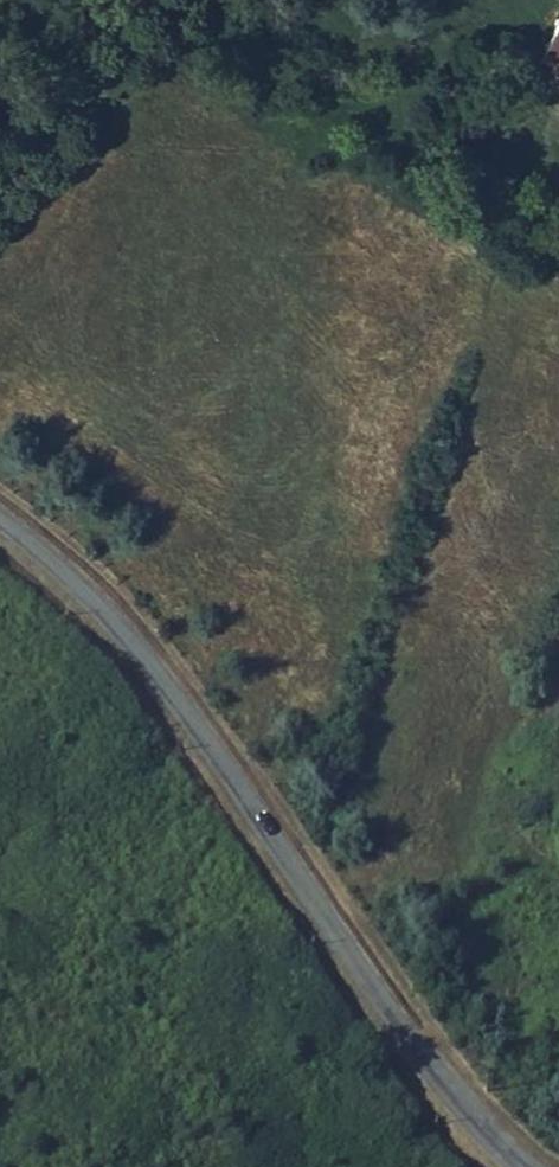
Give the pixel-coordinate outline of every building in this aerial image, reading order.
[(558,71),(558,22),(541,63),(558,71)] [(545,125),(558,128),(558,104),(551,102),(545,125)]
